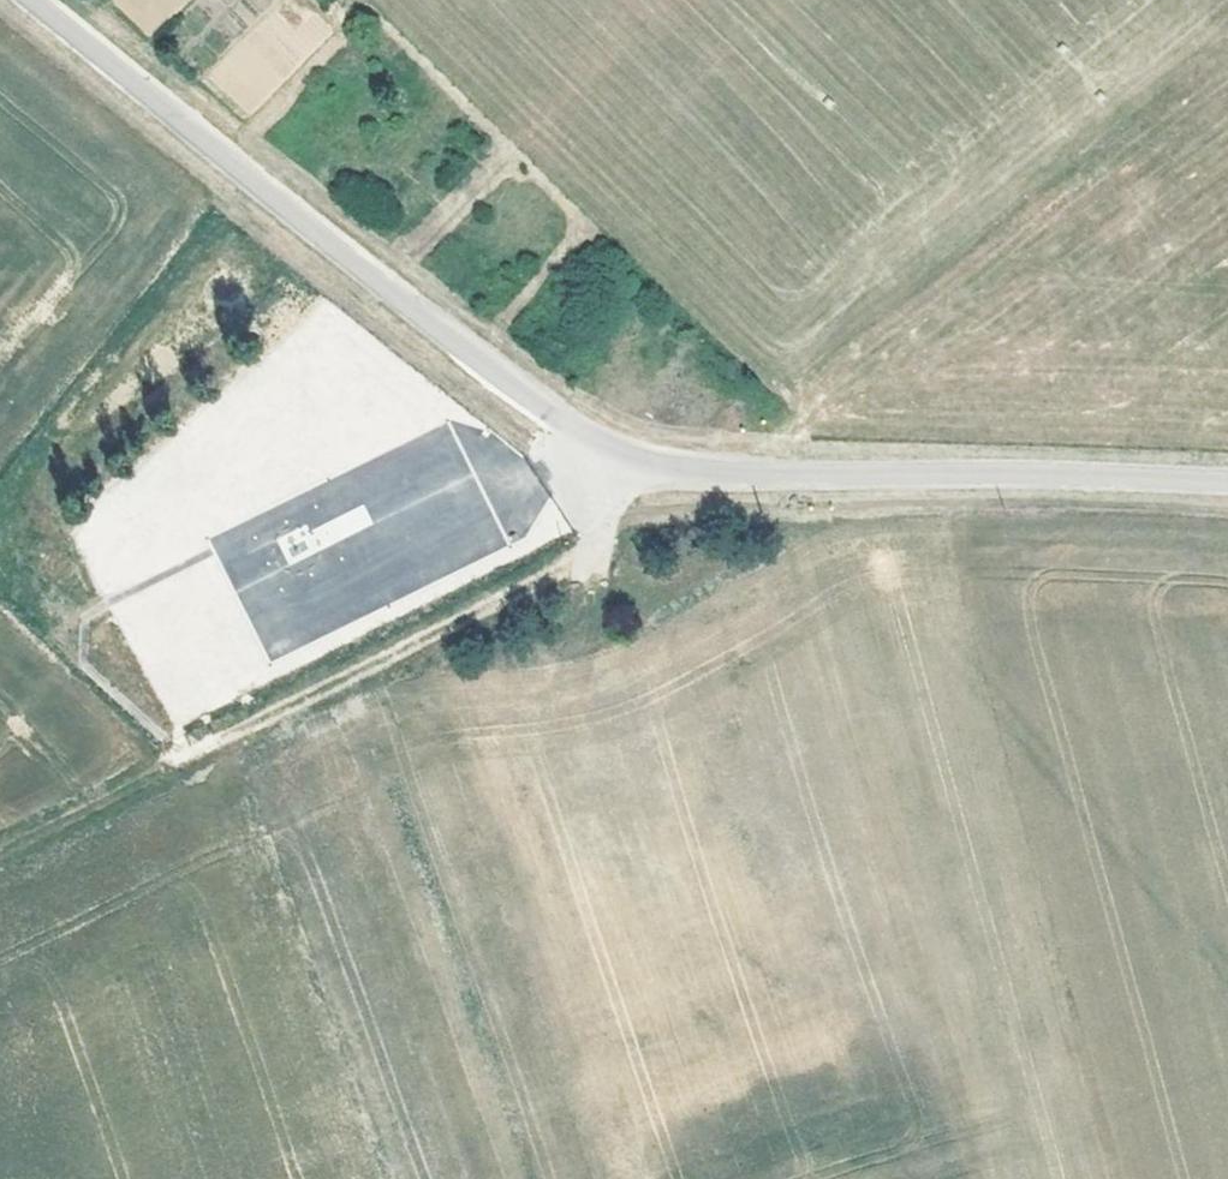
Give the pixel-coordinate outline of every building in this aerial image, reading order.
[(453,427),(210,531),(264,656),(507,553),(453,427)]
